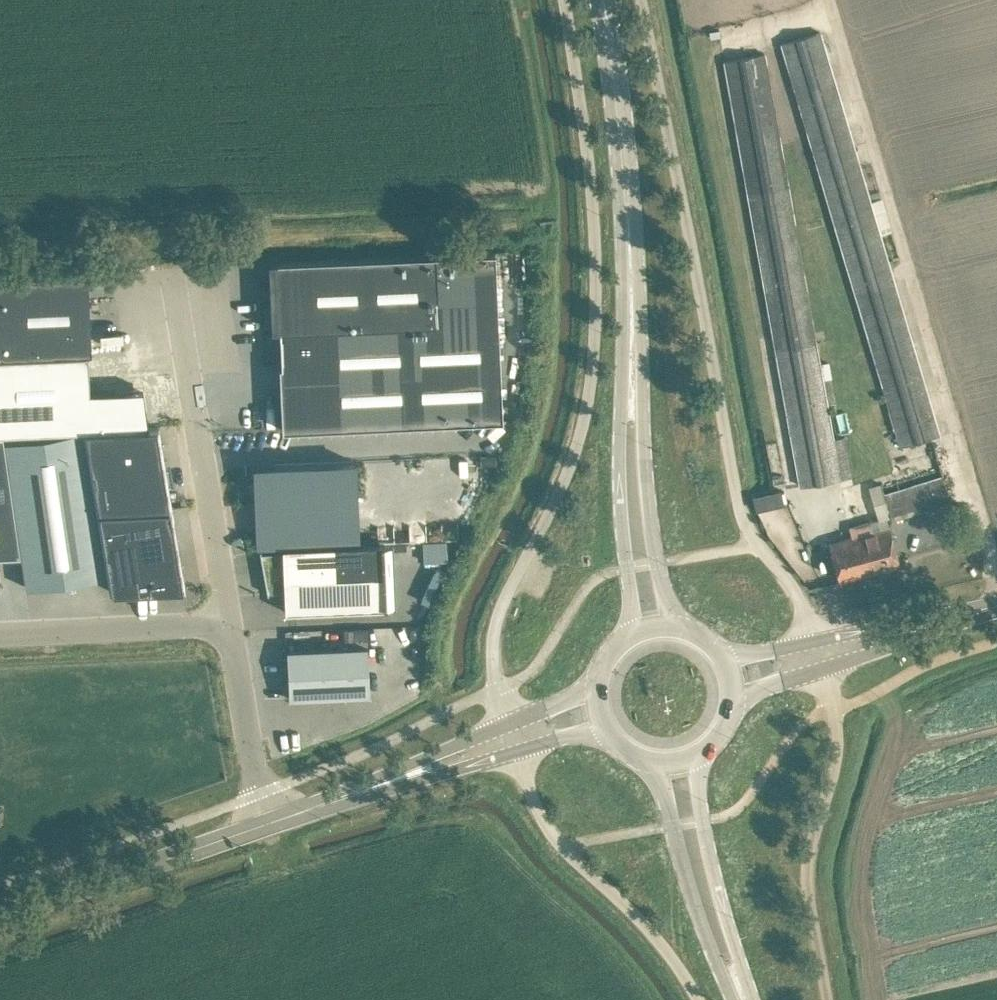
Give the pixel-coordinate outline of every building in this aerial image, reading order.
[(820,30),(781,42),(899,447),(940,435),(820,30)] [(725,59),(801,485),(840,478),(765,52),(725,59)] [(282,364),(279,365),(282,429),(503,419),(495,250),(275,260),(278,329),(280,328),(282,364)] [(87,351),(86,333),(91,333),(88,270),(4,274),(8,354),(87,351)] [(159,425),(153,381),(119,381),(115,365),(97,365),(97,354),(0,357),(0,430),(159,425)] [(159,425),(83,428),(97,509),(172,506),(159,425)] [(6,440),(27,587),(103,576),(81,429),(6,440)] [(20,554),(3,432),(0,432),(0,554),(20,554)] [(355,460),(254,465),(258,545),(358,541),(355,460)] [(942,474),(883,492),(890,515),(891,519),(950,501),(942,474)] [(172,506),(97,509),(109,590),(185,587),(172,506)] [(887,516),(853,526),(850,526),(853,535),(828,542),(839,580),(900,563),(889,525),(887,516)] [(262,552),(262,550),(260,550),(268,593),(269,593),(269,591),(285,590),(286,611),(386,606),(383,542),(283,546),(283,551),(262,552)] [(367,645),(287,649),(290,697),(370,693),(367,645)]
